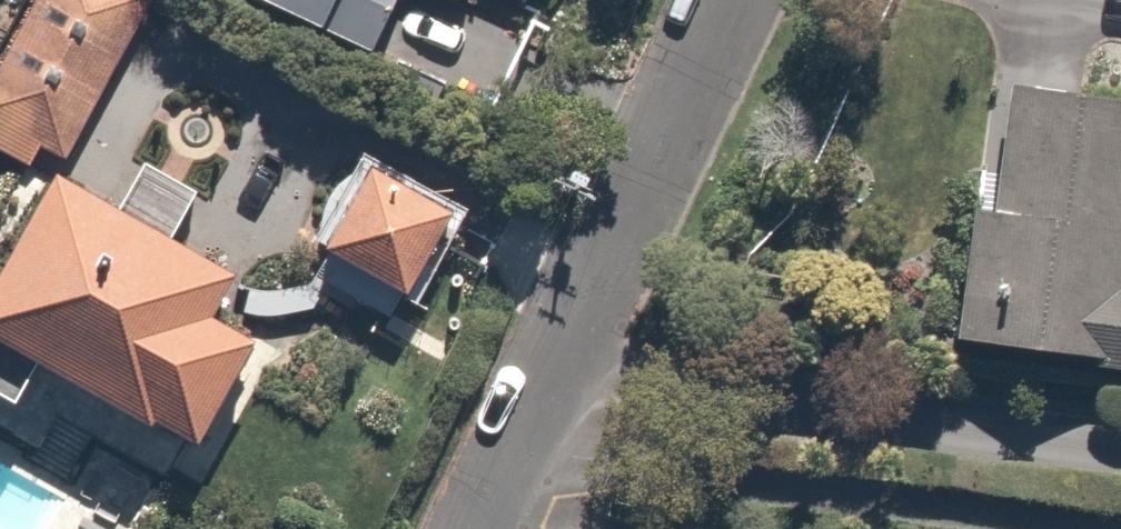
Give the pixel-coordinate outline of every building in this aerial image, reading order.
[(133,0),(40,0),(0,74),(0,129),(70,167),(154,12),(133,0)] [(263,4),(398,58),(422,0),(265,0),(263,4)] [(975,154),(963,293),(976,295),(972,346),(1120,359),(1120,91),(1012,82),(1005,157),(975,154)] [(491,208),(395,162),(350,255),(446,301),(491,208)] [(62,372),(230,459),(267,387),(214,360),(259,272),(73,176),(0,319),(0,395),(40,415),(62,372)]
